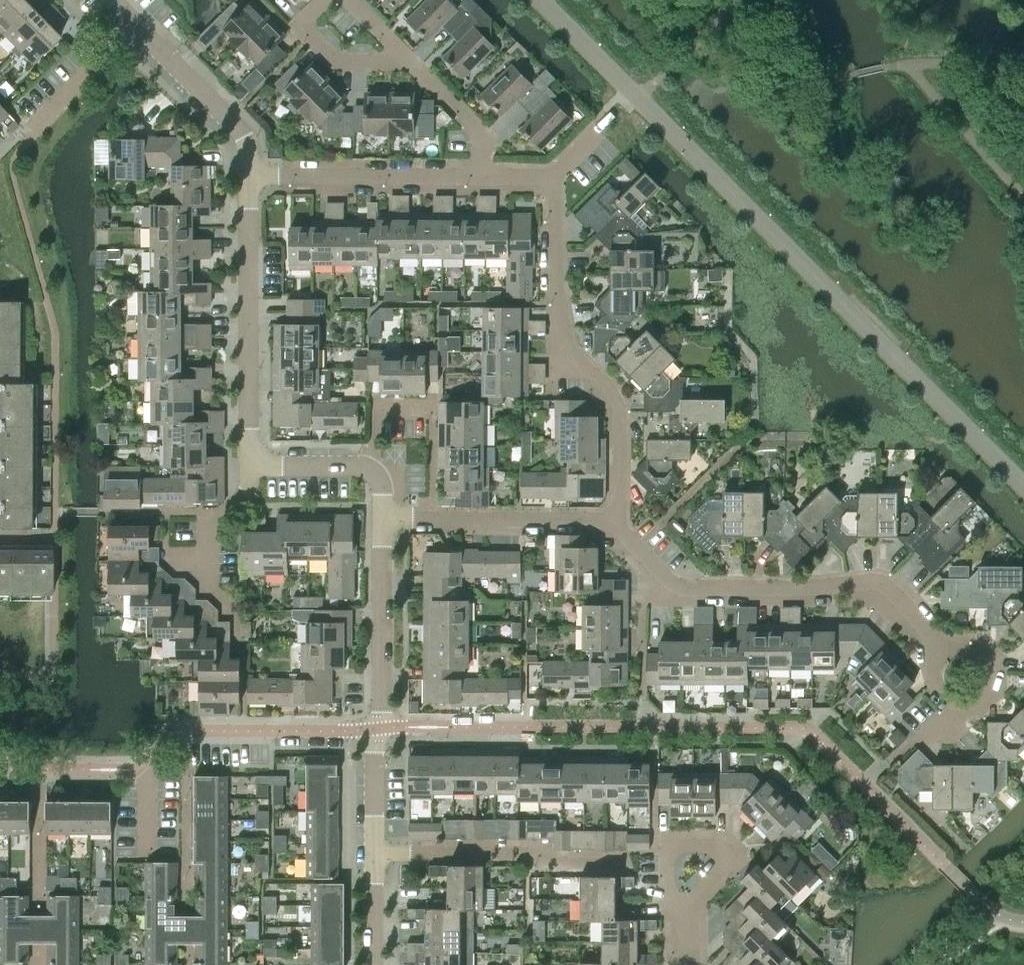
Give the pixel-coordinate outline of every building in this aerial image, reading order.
[(3,35),(30,8),(22,0),(9,0),(0,9),(0,32),(3,35)] [(9,0),(0,0),(0,9),(9,0)] [(470,15),(460,5),(456,10),(446,0),(428,0),(407,21),(419,33),(423,37),(427,40),(444,23),(453,31),(470,15)] [(230,39),(239,48),(268,19),(252,1),(238,16),(229,7),(212,24),(221,33),(225,30),(232,37),(230,39)] [(10,50),(13,54),(55,11),(49,5),(38,16),(30,8),(3,35),(14,46),(10,50)] [(55,11),(13,54),(16,57),(20,52),(32,64),(59,37),(50,29),(62,17),(55,11)] [(479,24),(470,15),(453,31),(461,39),(444,57),(448,61),(451,65),(463,77),(493,48),(474,28),(479,24)] [(268,19),(239,48),(248,57),(250,55),(257,62),(254,66),(263,75),(280,58),(271,49),(285,36),(268,19)] [(291,100),(300,109),(330,80),(313,63),(299,77),(290,68),(273,85),(282,94),(285,91),(293,98),(291,100)] [(546,69),(537,78),(530,85),(511,66),(481,96),(494,108),(493,108),(497,112),(497,111),(501,115),(521,95),(530,104),(547,87),(546,86),(555,78),(546,69)] [(263,75),(257,68),(251,74),(260,83),(266,77),(263,75)] [(300,109),(309,118),(311,117),(319,125),(319,124),(324,128),(324,136),(354,136),(354,132),(354,112),(353,112),(343,112),(343,109),(338,105),(346,97),(330,80),(300,109)] [(244,86),(239,86),(233,91),(242,99),(250,91),(244,86)] [(547,87),(530,104),(538,112),(520,130),(524,134),(528,138),(540,150),(570,120),(551,101),(556,96),(547,87)] [(376,134),(389,135),(390,93),(366,93),(366,109),(353,109),(353,112),(354,112),(354,132),(376,132),(376,134)] [(414,93),(390,93),(389,135),(402,135),(402,132),(412,132),(412,137),(433,137),(434,105),(414,104),(414,93)] [(11,132),(17,125),(0,108),(0,121),(11,132)] [(157,153),(157,138),(157,137),(143,137),(143,139),(110,139),(110,180),(144,180),(144,166),(157,166),(157,153)] [(176,153),(176,147),(176,138),(157,138),(157,153),(176,153)] [(210,206),(210,165),(182,165),(182,153),(176,153),(157,153),(157,166),(157,171),(168,171),(173,171),(173,205),(151,205),(151,206),(210,206)] [(595,224),(601,230),(615,216),(630,216),(660,187),(646,173),(629,189),(615,189),(608,183),(575,215),(589,229),(595,224)] [(151,206),(151,227),(192,227),(192,215),(210,215),(210,206),(151,206)] [(378,257),(399,257),(399,214),(376,213),(376,221),(377,221),(377,257),(378,257)] [(421,257),(421,214),(399,214),(399,257),(421,257)] [(443,257),(443,214),(421,214),(421,257),(443,257)] [(464,257),(465,214),(443,214),(443,257),(464,257)] [(486,257),(486,214),(465,214),(464,257),(486,257)] [(508,258),(508,250),(508,214),(486,214),(486,257),(508,258)] [(508,250),(531,250),(531,214),(508,214),(508,250)] [(615,216),(601,230),(597,234),(611,248),(611,270),(654,270),(654,251),(636,251),(636,237),(643,229),(630,216),(615,216)] [(313,264),(334,264),(334,221),(312,220),(311,228),(313,228),(312,269),(313,269),(313,264)] [(356,264),(356,221),(334,221),(334,264),(356,264)] [(377,257),(377,221),(376,221),(356,221),(356,264),(378,264),(378,257),(377,257)] [(151,227),(151,249),(210,249),(210,240),(192,240),(192,227),(151,227)] [(312,269),(313,228),(311,228),(290,228),(290,269),(312,269)] [(151,249),(151,271),(192,271),(192,258),(210,258),(210,249),(151,249)] [(508,250),(508,258),(508,298),(531,298),(531,250),(508,250)] [(654,270),(611,270),(611,292),(596,306),(604,315),(614,324),(624,327),(629,325),(643,311),(636,303),(636,289),(654,290),(654,270)] [(193,283),(192,271),(151,271),(151,291),(139,291),(139,292),(210,292),(210,283),(193,283)] [(385,301),(398,301),(399,290),(385,290),(385,301)] [(398,301),(414,301),(414,290),(399,290),(398,301)] [(429,301),(443,301),(443,291),(429,291),(429,301)] [(443,301),(458,301),(459,291),(443,291),(443,301)] [(472,302),(486,302),(486,291),(472,291),(472,302)] [(486,291),(486,302),(501,302),(501,292),(486,291)] [(139,292),(139,314),(180,314),(180,305),(210,304),(210,292),(139,292)] [(341,307),(355,307),(355,297),(341,297),(341,307)] [(355,307),(371,308),(371,297),(355,297),(355,307)] [(312,299),(289,299),(287,299),(287,312),(312,312),(312,299)] [(319,312),(325,312),(325,299),(312,299),(312,312),(319,312)] [(28,528),(29,383),(17,383),(17,301),(0,301),(0,528),(28,528)] [(484,330),(528,330),(528,307),(484,307),(484,330)] [(275,347),(318,347),(319,312),(312,312),(287,312),(287,324),(275,324),(275,347)] [(139,314),(139,337),(210,336),(210,324),(180,324),(180,314),(139,314)] [(439,315),(439,330),(449,330),(449,315),(439,315)] [(631,375),(661,345),(647,331),(634,343),(625,333),(624,327),(614,324),(604,315),(594,325),(594,350),(606,350),(606,359),(615,359),(631,375)] [(528,330),(484,330),(484,352),(527,352),(528,330)] [(139,337),(139,358),(180,358),(180,349),(210,349),(210,336),(139,337)] [(438,337),(438,352),(448,352),(448,337),(438,337)] [(661,345),(631,375),(647,391),(647,411),(652,411),(672,411),(682,400),(682,381),(672,381),(662,371),(675,359),(661,345)] [(318,369),(318,368),(318,347),(275,347),(275,368),(318,369)] [(381,393),(403,393),(403,351),(368,351),(368,357),(368,369),(368,380),(381,380),(381,393)] [(438,381),(438,366),(438,352),(403,351),(403,393),(426,393),(426,381),(438,381)] [(438,352),(438,366),(448,366),(448,352),(438,352)] [(527,352),(484,352),(484,373),(527,373),(527,352)] [(354,369),(368,369),(368,357),(354,356),(354,369)] [(180,367),(180,358),(139,358),(139,380),(211,380),(210,367),(180,367)] [(313,400),(331,400),(331,368),(318,368),(318,369),(275,368),(275,390),(311,391),(313,391),(313,400)] [(368,380),(368,369),(354,369),(354,380),(368,380)] [(527,373),(484,373),(484,395),(483,395),(483,396),(503,396),(527,396),(527,373)] [(152,381),(152,401),(193,401),(193,389),(211,389),(211,380),(139,380),(139,381),(152,381)] [(311,403),(311,391),(275,390),(274,426),(310,427),(310,403),(311,403)] [(556,400),(556,439),(561,439),(605,439),(597,438),(597,411),(585,411),(585,400),(556,400)] [(672,411),(652,411),(652,424),(644,424),(644,439),(648,439),(690,439),(690,430),(701,420),(724,420),(724,401),(682,400),(672,411)] [(152,401),(152,423),(223,423),(223,410),(193,411),(193,401),(152,401)] [(483,402),(464,402),(440,402),(440,424),(483,424),(483,403),(483,402)] [(310,427),(358,427),(358,404),(311,403),(310,403),(310,427)] [(164,424),(164,444),(206,444),(206,432),(223,432),(223,423),(152,423),(152,424),(164,424)] [(483,424),(440,424),(439,446),(483,446),(483,424)] [(522,446),(532,446),(532,431),(522,431),(522,446)] [(594,462),(605,462),(605,439),(561,439),(561,462),(569,462),(569,475),(594,474),(594,462)] [(690,459),(690,439),(648,439),(648,461),(633,476),(652,494),(666,494),(680,480),(673,473),(673,459),(690,459)] [(164,444),(164,466),(187,466),(223,466),(223,457),(206,457),(206,444),(164,444)] [(483,468),(483,466),(483,446),(439,446),(439,469),(447,469),(447,468),(483,468)] [(522,461),(532,461),(532,446),(522,446),(522,461)] [(187,479),(223,480),(223,466),(187,466),(187,467),(187,479)] [(456,496),(456,507),(488,507),(488,466),(483,466),(483,468),(447,468),(447,469),(446,496),(456,496)] [(521,474),(521,498),(569,497),(569,475),(521,474)] [(569,475),(569,497),(604,497),(604,474),(594,474),(569,475)] [(105,507),(140,507),(140,475),(105,475),(105,507)] [(187,502),(187,479),(141,479),(141,475),(140,475),(140,507),(141,507),(141,502),(176,502),(176,505),(188,505),(188,502),(187,502)] [(188,502),(224,502),(223,480),(187,479),(187,502),(188,502)] [(793,555),(787,561),(798,572),(830,540),(831,539),(824,533),(824,518),(840,501),(827,488),(797,517),(797,532),(783,546),(793,555)] [(958,519),(975,502),(961,488),(932,518),(932,533),(918,547),(927,556),(921,561),(932,573),(965,540),(958,533),(958,519)] [(744,535),(744,493),(724,493),(724,510),(710,510),(703,503),(689,517),(689,532),(707,550),(722,535),(744,535)] [(744,493),(744,535),(765,535),(779,550),(783,546),(797,532),(797,517),(784,504),(777,511),(763,510),(763,493),(744,493)] [(856,536),(877,536),(878,493),(858,493),(858,499),(848,499),(844,503),(840,501),(824,518),(824,533),(831,539),(830,540),(841,551),(856,536)] [(932,518),(918,504),(912,511),(897,511),(897,493),(878,493),(877,536),(899,536),(914,551),(918,547),(932,533),(932,518)] [(265,533),(265,574),(287,574),(287,559),(287,515),(277,515),(277,533),(265,533)] [(287,515),(287,559),(308,559),(308,515),(287,515)] [(308,515),(308,559),(330,559),(330,551),(330,515),(308,515)] [(330,551),(353,551),(353,515),(330,515),(330,551)] [(684,532),(684,529),(674,519),(665,527),(677,539),(684,532)] [(110,526),(110,560),(139,560),(139,548),(150,548),(150,539),(159,539),(160,526),(110,526)] [(242,527),(242,574),(265,574),(265,533),(253,532),(253,527),(242,527)] [(556,570),(597,570),(597,547),(585,547),(585,535),(556,535),(556,570)] [(30,595),(30,559),(30,551),(0,550),(0,595),(30,595)] [(353,599),(353,551),(330,551),(330,559),(330,599),(353,599)] [(460,576),(460,552),(425,552),(425,576),(435,576),(435,588),(460,588),(460,576)] [(460,576),(474,576),(507,576),(507,581),(520,581),(520,552),(460,552),(460,576)] [(110,595),(126,595),(126,594),(149,594),(149,572),(139,572),(139,560),(110,560),(110,595)] [(998,587),(1017,587),(1021,587),(1022,568),(979,568),(969,578),(950,578),(950,591),(941,591),(941,607),(987,607),(988,598),(998,587)] [(597,570),(556,570),(556,591),(591,592),(617,592),(627,592),(627,579),(597,579),(597,570)] [(126,595),(126,616),(148,616),(172,616),(172,593),(162,593),(162,572),(149,572),(149,594),(126,594),(126,595)] [(148,638),(171,638),(171,637),(194,637),(194,615),(184,615),(185,579),(172,579),(172,593),(172,616),(148,616),(148,638)] [(1023,637),(1023,603),(1017,596),(1017,587),(998,587),(988,598),(987,607),(987,623),(1008,622),(1023,637)] [(425,623),(468,623),(468,600),(460,600),(460,588),(435,588),(435,600),(425,600),(425,623)] [(583,627),(627,628),(627,605),(617,605),(617,592),(591,592),(591,605),(584,605),(583,627)] [(294,607),(308,607),(308,596),(294,596),(294,607)] [(308,607),(323,607),(323,596),(308,596),(308,607)] [(171,659),(193,659),(217,659),(217,637),(207,637),(207,600),(194,600),(194,615),(194,637),(171,637),(171,638),(171,659)] [(307,645),(344,645),(349,645),(351,645),(351,610),(315,610),(315,622),(307,622),(307,645)] [(193,680),(200,680),(240,681),(240,659),(230,659),(230,622),(217,622),(217,637),(217,659),(193,659),(193,680)] [(251,622),(242,622),(242,637),(251,637),(251,622)] [(512,622),(512,637),(522,637),(522,622),(512,622)] [(425,644),(468,645),(468,623),(425,623),(425,644)] [(703,683),(703,625),(694,625),(694,642),(682,642),(682,683),(703,683)] [(725,684),(725,642),(713,642),(713,625),(703,625),(703,683),(725,684)] [(747,668),(747,625),(737,625),(737,642),(725,642),(725,684),(747,684),(747,668)] [(768,668),(768,625),(747,625),(747,668),(768,668)] [(790,668),(790,625),(768,625),(768,668),(790,668)] [(813,668),(813,625),(790,625),(790,668),(813,668)] [(813,625),(813,668),(835,668),(835,654),(853,654),(865,625),(813,625)] [(897,667),(902,662),(865,625),(853,654),(866,666),(855,677),(871,693),(897,667)] [(527,626),(527,642),(537,642),(537,626),(527,626)] [(627,628),(583,627),(583,650),(591,650),(591,663),(617,663),(617,650),(627,650),(627,628)] [(682,683),(682,642),(659,642),(659,654),(647,654),(647,683),(682,683)] [(468,645),(425,644),(424,667),(435,667),(435,679),(460,680),(460,667),(468,667),(468,645)] [(302,679),(331,680),(331,668),(344,668),(344,645),(307,645),(302,645),(302,679)] [(591,663),(543,662),(543,685),(591,686),(591,663)] [(591,663),(591,686),(627,686),(627,662),(617,663),(591,663)] [(892,721),(913,701),(904,692),(913,683),(897,667),(871,693),(868,696),(892,721)] [(248,703),(296,703),(296,679),(248,679),(248,703)] [(296,679),(296,703),(331,703),(331,680),(302,679),(296,679)] [(435,679),(424,679),(424,703),(460,703),(460,680),(435,679)] [(508,697),(520,697),(521,697),(521,679),(508,679),(460,680),(460,703),(508,703),(508,697)] [(230,703),(240,703),(240,681),(200,680),(200,701),(190,701),(190,715),(230,715),(230,703)] [(754,708),(769,709),(769,698),(754,698),(754,708)] [(775,698),(775,708),(792,708),(791,698),(775,698)] [(813,709),(813,707),(813,698),(798,698),(797,709),(813,709)] [(1023,709),(1008,724),(986,724),(986,749),(989,751),(998,760),(1007,760),(1017,760),(1017,750),(1023,743),(1023,710),(1023,709)] [(453,793),(454,749),(432,749),(432,757),(432,793),(453,793)] [(454,749),(453,793),(475,793),(475,749),(454,749)] [(475,749),(475,793),(496,793),(497,749),(475,749)] [(519,757),(519,752),(519,749),(497,749),(496,793),(518,793),(518,757),(519,757)] [(953,808),(953,765),(931,765),(916,750),(898,768),(898,783),(912,797),(919,790),(933,790),(933,808),(953,808)] [(953,765),(953,808),(972,808),(972,791),(986,790),(993,797),(1007,784),(1007,760),(998,760),(989,751),(974,766),(953,765)] [(306,811),(307,811),(337,811),(338,784),(338,756),(307,756),(307,784),(306,811)] [(409,756),(409,798),(432,798),(432,793),(432,757),(409,756)] [(540,757),(519,757),(518,757),(518,793),(518,800),(540,800),(540,757)] [(540,757),(540,800),(562,800),(562,757),(540,757)] [(562,757),(562,800),(584,801),(584,757),(562,757)] [(584,757),(584,801),(605,801),(606,757),(584,757)] [(606,757),(605,801),(627,801),(627,764),(627,757),(606,757)] [(627,764),(627,801),(627,806),(650,806),(650,765),(627,764)] [(693,815),(693,774),(658,774),(658,803),(670,803),(670,815),(693,815)] [(728,803),(728,774),(693,774),(693,815),(716,815),(716,803),(728,803)] [(757,824),(786,794),(770,778),(763,785),(752,774),(728,774),(728,803),(739,803),(742,806),(740,808),(757,824)] [(192,798),(227,798),(227,776),(194,776),(194,786),(192,786),(192,798)] [(269,776),(257,776),(257,784),(269,784),(269,776)] [(287,776),(274,776),(274,784),(287,784),(287,776)] [(257,784),(257,796),(269,796),(269,784),(257,784)] [(786,794),(757,824),(773,840),(784,828),(795,840),(813,822),(786,794)] [(8,834),(30,834),(30,801),(20,801),(20,798),(8,798),(8,834)] [(67,834),(68,798),(57,798),(56,801),(46,801),(46,834),(67,834)] [(89,834),(89,801),(80,801),(80,798),(68,798),(67,834),(89,834)] [(89,801),(89,834),(112,834),(112,798),(100,798),(100,801),(89,801)] [(194,820),(227,820),(227,798),(192,798),(192,810),(194,810),(194,820)] [(257,819),(270,819),(270,811),(257,810),(257,819)] [(307,845),(337,845),(337,811),(307,811),(307,845)] [(256,828),(270,828),(270,819),(257,819),(256,828)] [(192,841),(227,841),(227,820),(194,820),(194,829),(192,829),(192,841)] [(409,824),(409,836),(409,837),(432,837),(432,824),(409,824)] [(442,824),(432,824),(432,837),(442,837),(442,824)] [(562,830),(557,830),(554,830),(555,850),(562,850),(562,830)] [(597,850),(605,850),(605,830),(597,830),(597,850)] [(274,843),(287,844),(287,835),(274,835),(274,843)] [(650,835),(627,836),(627,848),(649,848),(650,835)] [(227,863),(227,841),(192,841),(192,853),(194,853),(194,863),(197,863),(227,863)] [(274,852),(287,852),(287,844),(274,843),(274,852)] [(337,878),(337,845),(307,845),(307,878),(337,878)] [(256,862),(269,862),(269,854),(256,853),(256,862)] [(763,872),(790,898),(790,897),(791,898),(806,883),(813,890),(822,881),(794,853),(786,862),(779,855),(763,872)] [(177,862),(146,862),(146,895),(177,895),(177,862)] [(256,871),(269,871),(269,862),(256,862),(256,871)] [(197,896),(227,896),(227,863),(197,863),(197,896)] [(748,886),(726,910),(723,913),(732,922),(743,912),(758,896),(775,912),(790,898),(763,872),(755,863),(740,879),(748,886)] [(69,864),(59,864),(59,877),(68,878),(69,878),(69,864)] [(448,876),(448,888),(484,888),(484,865),(429,865),(429,876),(448,876)] [(634,876),(580,877),(580,899),(616,899),(616,887),(634,887),(634,876)] [(9,890),(9,877),(1,877),(0,890),(9,890)] [(9,877),(9,890),(18,890),(17,877),(9,877)] [(59,877),(59,890),(76,891),(76,878),(69,878),(68,878),(59,877)] [(312,904),(347,904),(347,893),(345,893),(345,883),(337,883),(312,883),(312,904)] [(99,896),(112,895),(112,887),(99,887),(99,896)] [(117,895),(130,895),(130,887),(117,887),(117,895)] [(429,899),(429,908),(429,909),(461,909),(461,910),(473,910),(484,910),(484,888),(448,888),(448,899),(429,899)] [(28,928),(28,895),(0,895),(0,928),(28,928)] [(78,929),(78,910),(78,895),(48,895),(48,929),(78,929)] [(112,895),(99,896),(99,904),(112,904),(112,895)] [(130,895),(117,895),(117,904),(130,904),(130,895)] [(146,895),(146,910),(146,929),(177,929),(177,895),(146,895)] [(197,929),(227,929),(227,896),(197,896),(197,929)] [(265,905),(277,905),(277,896),(265,896),(265,905)] [(733,954),(744,943),(759,927),(776,943),(791,928),(775,912),(758,896),(743,912),(750,919),(724,945),(733,954)] [(602,920),(634,920),(634,911),(616,911),(616,899),(580,899),(580,921),(602,921),(602,920)] [(312,929),(345,929),(345,917),(347,917),(347,904),(312,904),(312,929)] [(277,914),(277,905),(265,905),(264,913),(277,914)] [(473,931),(473,910),(461,910),(461,909),(429,909),(429,908),(407,908),(407,919),(425,919),(425,931),(473,931)] [(602,920),(602,921),(602,942),(638,942),(638,930),(657,930),(657,920),(634,920),(602,920)] [(246,921),(246,930),(259,930),(259,921),(246,921)] [(760,959),(767,964),(787,964),(792,959),(776,943),(759,927),(744,943),(750,950),(735,964),(753,964),(760,959)] [(28,963),(28,928),(0,928),(0,963),(28,963)] [(78,963),(78,929),(48,929),(48,963),(78,963)] [(146,929),(146,964),(177,964),(177,929),(146,929)] [(227,963),(227,929),(197,929),(196,963),(227,963)] [(312,949),(347,949),(347,936),(345,936),(345,929),(312,929),(312,949)] [(246,930),(246,938),(259,938),(259,930),(246,930)] [(473,953),(473,931),(425,931),(425,943),(407,943),(407,952),(473,953)] [(264,948),(277,948),(277,939),(264,939),(264,944),(264,948)] [(638,954),(638,942),(602,942),(602,963),(602,964),(634,964),(650,964),(657,964),(657,954),(638,954)] [(264,944),(255,944),(255,963),(264,963),(264,956),(264,948),(264,944)] [(264,956),(277,956),(277,948),(264,948),(264,956)] [(347,949),(312,949),(312,964),(345,964),(345,960),(347,960),(347,949)] [(473,953),(407,952),(407,962),(425,962),(425,964),(473,964),(473,953)] [(99,963),(111,963),(111,954),(99,954),(99,963)] [(116,963),(129,963),(129,954),(116,954),(116,963)]
